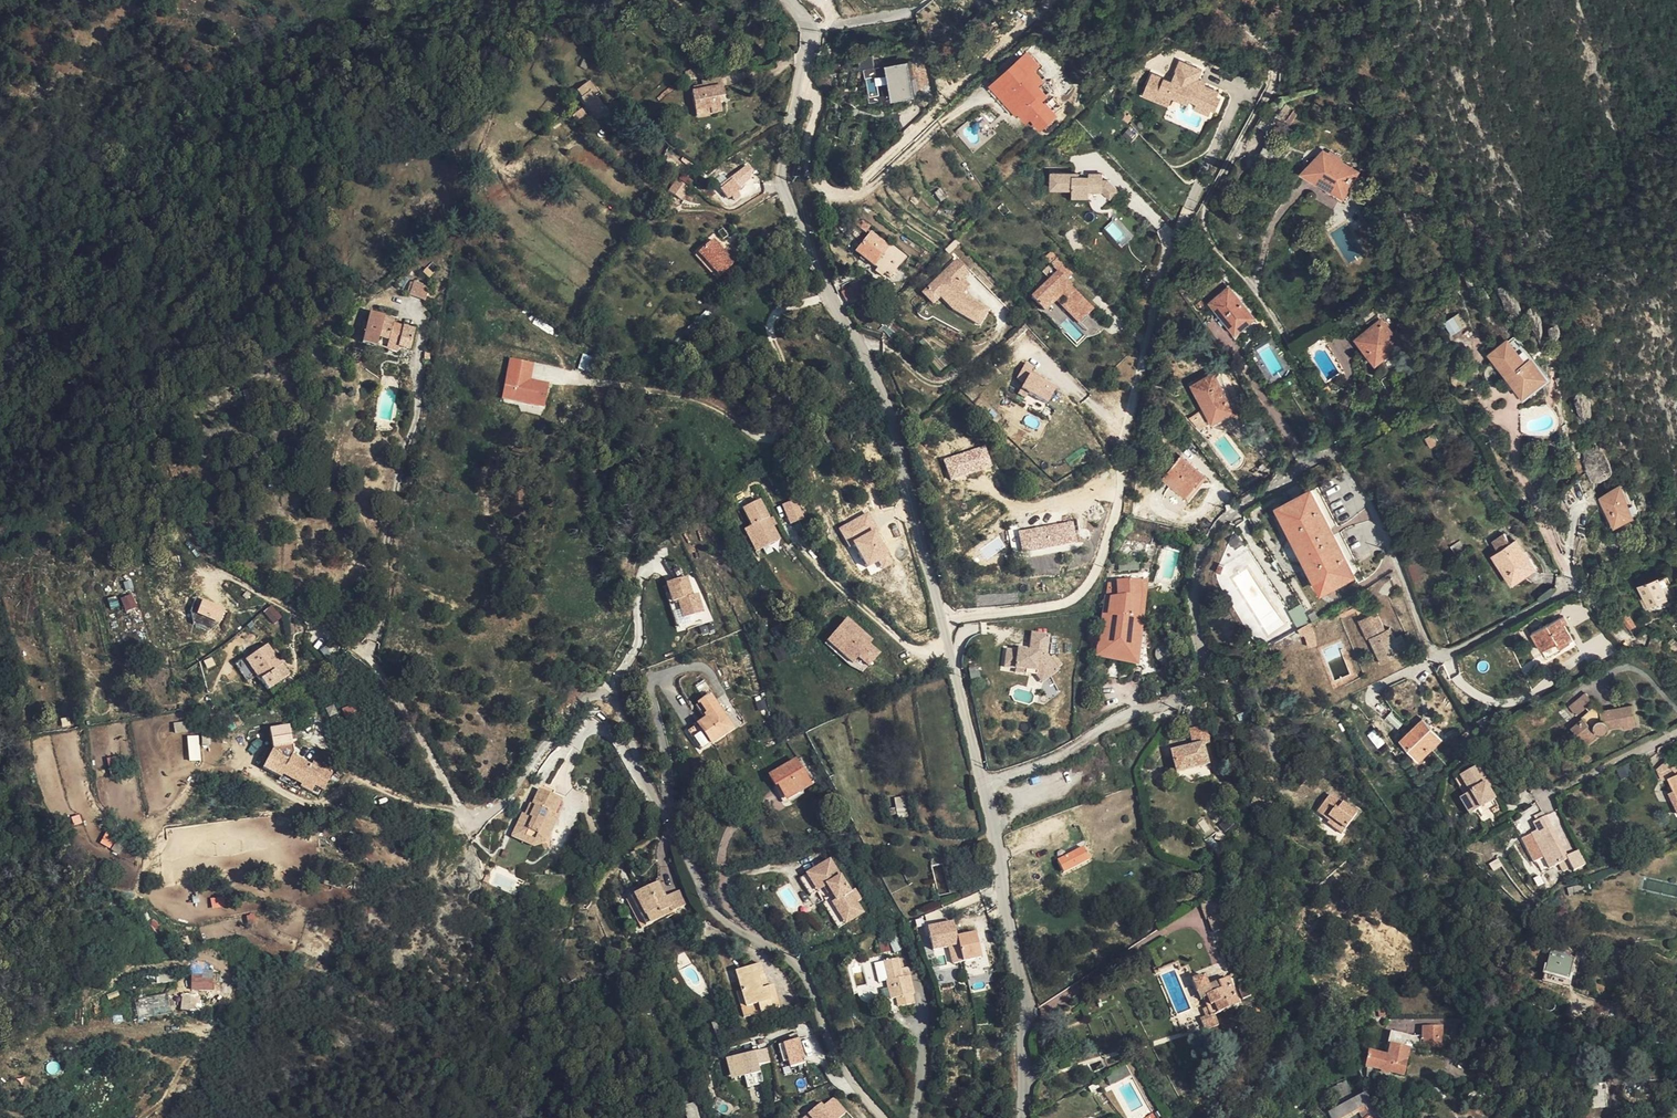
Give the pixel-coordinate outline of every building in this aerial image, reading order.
[(814,6),(808,10),(818,22),(823,18),(814,6)] [(986,80),(1010,106),(1014,102),(1023,112),(1024,111),(1034,121),(1046,110),(1032,95),(1035,92),(1025,82),(1031,77),(1021,67),(1026,62),(1016,51),(986,80)] [(888,99),(910,95),(904,60),(882,64),(888,99)] [(1132,96),(1157,107),(1161,98),(1175,105),(1177,101),(1185,105),(1182,109),(1197,116),(1199,110),(1204,112),(1208,101),(1204,100),(1206,94),(1184,84),(1188,72),(1167,64),(1159,85),(1140,76),(1132,96)] [(582,87),(596,106),(605,99),(596,87),(600,83),(592,71),(580,80),(584,85),(582,87)] [(688,88),(692,106),(706,103),(707,109),(719,106),(716,92),(721,91),(716,72),(698,76),(700,85),(688,88)] [(706,103),(692,106),(693,112),(707,109),(706,103)] [(1251,158),(1269,168),(1280,149),(1267,141),(1285,114),(1267,103),(1249,131),(1263,140),(1251,158)] [(1345,175),(1340,171),(1330,164),(1332,160),(1320,152),(1315,158),(1306,157),(1295,175),(1331,199),(1342,181),(1345,175)] [(718,184),(727,197),(757,177),(748,164),(718,184)] [(1061,175),(1061,172),(1038,174),(1039,192),(1061,190),(1062,197),(1078,196),(1078,190),(1091,188),(1090,178),(1089,170),(1066,172),(1067,175),(1061,175)] [(676,192),(686,179),(674,171),(665,183),(676,192)] [(827,191),(838,186),(833,175),(821,181),(827,191)] [(1095,177),(1090,178),(1091,188),(1101,195),(1107,187),(1095,177)] [(1121,247),(1133,236),(1117,218),(1105,229),(1121,247)] [(850,249),(884,276),(901,255),(885,242),(882,245),(865,230),(850,249)] [(687,256),(713,279),(724,265),(698,242),(687,256)] [(1047,289),(1064,320),(1077,306),(1049,278),(1055,271),(1040,256),(1033,262),(1041,270),(1016,296),(1029,308),(1041,296),(1047,289)] [(912,287),(922,297),(925,294),(928,291),(941,303),(966,318),(971,306),(951,293),(954,290),(951,286),(950,287),(944,280),(946,277),(952,271),(940,259),(912,287)] [(407,291),(423,298),(428,284),(413,277),(407,291)] [(953,284),(946,277),(944,280),(950,287),(951,286),(953,284)] [(839,299),(854,291),(850,282),(835,288),(839,299)] [(918,301),(922,297),(912,287),(909,292),(918,301)] [(1041,296),(1064,320),(1047,289),(1041,296)] [(1226,332),(1245,319),(1224,290),(1205,304),(1226,332)] [(928,291),(925,294),(938,307),(941,303),(928,291)] [(941,303),(938,307),(964,322),(966,318),(941,303)] [(409,330),(389,323),(378,319),(380,313),(366,309),(355,340),(369,345),(373,335),(382,338),(381,341),(391,344),(404,349),(409,330)] [(378,319),(389,323),(391,317),(380,313),(378,319)] [(1451,336),(1466,326),(1458,314),(1443,323),(1451,336)] [(1362,332),(1379,357),(1393,345),(1374,322),(1362,332)] [(1372,363),(1379,357),(1362,332),(1352,339),(1372,363)] [(1514,339),(1494,358),(1525,397),(1546,378),(1514,339)] [(388,352),(391,344),(381,341),(379,348),(388,352)] [(530,361),(508,357),(504,379),(503,379),(499,397),(499,398),(500,400),(503,402),(530,407),(532,399),(543,401),(545,387),(526,383),(530,361)] [(1013,380),(1047,402),(1058,385),(1024,363),(1013,380)] [(261,394),(267,392),(263,377),(256,379),(261,394)] [(1204,422),(1225,413),(1208,379),(1187,389),(1204,422)] [(543,401),(532,399),(530,407),(541,409),(543,401)] [(1418,444),(1424,440),(1419,431),(1412,434),(1418,444)] [(943,457),(949,479),(992,468),(987,446),(943,457)] [(1181,494),(1193,480),(1196,477),(1175,460),(1161,479),(1181,494)] [(1560,504),(1554,492),(1543,499),(1550,511),(1560,504)] [(1343,578),(1304,493),(1273,508),(1313,592),(1343,578)] [(1621,516),(1611,496),(1589,507),(1600,527),(1621,516)] [(799,519),(788,499),(776,506),(788,527),(799,519)] [(748,531),(745,534),(759,555),(780,542),(753,504),(737,515),(748,531)] [(1073,519),(1018,530),(1022,552),(1077,541),(1073,519)] [(759,555),(745,534),(741,537),(755,559),(759,555)] [(1525,574),(1507,547),(1486,560),(1504,589),(1525,574)] [(879,592),(894,581),(883,565),(868,576),(879,592)] [(1103,651),(1129,652),(1132,622),(1135,592),(1128,577),(1114,576),(1112,592),(1107,592),(1103,651)] [(1656,580),(1644,586),(1650,597),(1662,591),(1656,580)] [(1650,597),(1644,586),(1628,594),(1638,614),(1655,605),(1650,597)] [(655,594),(658,603),(662,611),(667,609),(674,627),(693,619),(686,602),(680,604),(672,587),(655,594)] [(126,611),(137,606),(131,592),(120,598),(126,611)] [(193,621),(215,630),(225,607),(203,598),(193,621)] [(662,611),(658,603),(654,605),(665,631),(674,627),(667,609),(662,611)] [(1363,608),(1350,613),(1358,632),(1369,659),(1397,646),(1390,631),(1381,634),(1378,628),(1374,631),(1363,608)] [(1358,632),(1350,613),(1344,616),(1353,635),(1358,632)] [(1612,627),(1623,635),(1629,626),(1619,618),(1612,627)] [(1297,619),(1284,626),(1285,632),(1291,632),(1292,644),(1300,643),(1300,630),(1297,619)] [(866,642),(862,639),(841,620),(821,642),(833,653),(856,674),(872,655),(862,646),(866,642)] [(1132,622),(1129,652),(1140,653),(1142,624),(1132,622)] [(1546,656),(1561,649),(1550,626),(1524,640),(1531,657),(1543,651),(1546,656)] [(1162,653),(1167,653),(1170,651),(1172,648),(1172,644),(1170,642),(1165,640),(1163,640),(1161,642),(1159,645),(1158,647),(1159,651),(1162,653)] [(1025,643),(1021,659),(1020,661),(1009,659),(1009,660),(998,658),(994,673),(1004,676),(1034,683),(1038,689),(1047,683),(1045,680),(1040,670),(1037,666),(1042,648),(1025,643)] [(238,661),(251,681),(274,667),(260,648),(238,661)] [(258,690),(282,676),(274,667),(251,681),(258,690)] [(1044,667),(1040,670),(1045,680),(1050,677),(1044,667)] [(1034,683),(1004,676),(1003,681),(1025,687),(1029,694),(1038,689),(1034,683)] [(1563,718),(1575,710),(1582,705),(1575,695),(1556,709),(1563,718)] [(353,703),(342,708),(346,718),(357,713),(353,703)] [(329,716),(337,713),(334,704),(326,707),(329,716)] [(1575,710),(1581,720),(1587,714),(1582,705),(1575,710)] [(701,725),(696,729),(679,743),(693,761),(723,737),(699,706),(691,712),(701,725)] [(1587,714),(1581,720),(1574,725),(1576,728),(1566,735),(1576,749),(1589,739),(1592,744),(1596,741),(1600,737),(1598,728),(1611,726),(1611,729),(1623,727),(1620,708),(1587,714)] [(686,716),(696,729),(701,725),(691,712),(686,716)] [(185,721),(174,722),(175,732),(185,732),(185,721)] [(1409,759),(1427,743),(1413,725),(1393,742),(1409,759)] [(1165,777),(1194,765),(1188,746),(1195,743),(1190,727),(1173,734),(1178,749),(1158,757),(1165,777)] [(200,760),(199,735),(187,736),(189,760),(200,760)] [(1589,739),(1576,749),(1579,753),(1592,744),(1589,739)] [(320,797),(329,772),(330,768),(306,760),(304,764),(284,757),(285,752),(283,746),(264,751),(255,774),(275,781),(274,784),(292,791),(297,793),(298,790),(320,797)] [(1521,763),(1528,758),(1520,747),(1512,752),(1521,763)] [(109,767),(118,765),(116,756),(107,758),(109,767)] [(1667,791),(1675,808),(1676,807),(1676,768),(1659,777),(1667,791)] [(790,814),(806,797),(785,777),(765,797),(773,805),(777,802),(790,814)] [(1489,813),(1483,806),(1478,800),(1481,797),(1468,783),(1456,794),(1468,808),(1462,813),(1474,827),(1489,813)] [(1667,791),(1660,793),(1672,817),(1676,814),(1676,807),(1675,808),(1667,791)] [(519,813),(508,834),(520,841),(524,835),(531,839),(529,841),(538,846),(551,820),(548,818),(555,805),(533,794),(526,807),(530,809),(525,817),(521,815),(519,813)] [(1449,799),(1462,813),(1468,808),(1456,794),(1449,799)] [(1311,820),(1321,828),(1324,825),(1329,830),(1326,833),(1335,841),(1349,821),(1324,802),(1311,820)] [(526,807),(521,815),(525,817),(530,809),(526,807)] [(80,813),(70,817),(73,827),(84,823),(80,813)] [(1469,832),(1474,827),(1462,813),(1457,818),(1469,832)] [(1560,865),(1537,824),(1525,829),(1529,838),(1523,841),(1542,875),(1560,865)] [(1324,825),(1321,828),(1326,833),(1329,830),(1324,825)] [(99,843),(111,848),(115,836),(104,832),(99,843)] [(520,841),(508,834),(504,840),(530,854),(538,846),(529,841),(531,839),(524,835),(520,841)] [(1056,856),(1063,871),(1091,859),(1085,844),(1056,856)] [(1568,859),(1559,863),(1563,872),(1572,868),(1568,859)] [(814,877),(805,883),(815,899),(818,898),(827,913),(823,915),(830,925),(833,924),(839,934),(854,925),(848,914),(852,912),(846,902),(842,904),(826,878),(817,883),(814,877)] [(805,883),(799,886),(809,903),(815,899),(805,883)] [(809,903),(799,886),(785,894),(795,911),(809,903)] [(630,901),(624,904),(638,933),(680,911),(673,897),(658,903),(651,890),(630,901)] [(211,908),(224,907),(224,896),(210,896),(211,908)] [(621,899),(624,904),(630,901),(628,896),(621,899)] [(1209,919),(1215,940),(1222,938),(1216,917),(1209,919)] [(836,936),(839,934),(833,924),(830,925),(836,936)] [(952,930),(925,936),(930,959),(947,955),(951,972),(961,970),(955,945),(952,930)] [(974,941),(955,945),(961,970),(980,965),(974,941)] [(1568,979),(1575,957),(1550,949),(1543,971),(1568,979)] [(894,1006),(909,1002),(910,1001),(905,984),(899,986),(893,966),(868,974),(874,993),(882,990),(887,1008),(894,1006)] [(755,981),(760,979),(758,968),(732,974),(736,998),(732,999),(737,1023),(774,1014),(769,992),(763,993),(758,994),(755,981)] [(186,990),(197,991),(199,978),(187,976),(186,990)] [(1192,1000),(1195,1009),(1199,1018),(1194,1020),(1188,1023),(1194,1035),(1210,1029),(1205,1017),(1227,1008),(1216,982),(1198,989),(1193,976),(1182,981),(1190,1001),(1192,1000)] [(763,993),(760,979),(755,981),(758,994),(763,993)] [(182,993),(181,1008),(196,1010),(198,995),(182,993)] [(911,1011),(909,1002),(894,1006),(896,1016),(911,1011)] [(1199,1018),(1195,1009),(1190,1012),(1194,1020),(1199,1018)] [(1411,1047),(1430,1048),(1431,1031),(1412,1030),(1411,1039),(1411,1047)] [(1372,1037),(1375,1041),(1393,1046),(1411,1047),(1411,1039),(1385,1038),(1381,1034),(1372,1037)] [(1377,1045),(1376,1047),(1380,1049),(1397,1052),(1410,1052),(1411,1047),(1393,1046),(1375,1041),(1377,1045)] [(790,1044),(767,1054),(775,1073),(791,1066),(789,1061),(796,1058),(790,1044)] [(1380,1049),(1376,1047),(1374,1056),(1395,1060),(1397,1061),(1410,1052),(1397,1052),(1380,1049)] [(756,1054),(710,1071),(714,1083),(722,1081),(725,1088),(730,1087),(733,1094),(738,1093),(741,1103),(756,1098),(747,1072),(761,1068),(756,1054)] [(1356,1056),(1353,1070),(1378,1075),(1379,1068),(1391,1071),(1394,1064),(1373,1060),(1356,1056)] [(1395,1060),(1374,1056),(1373,1060),(1394,1064),(1395,1060)] [(55,1060),(45,1066),(50,1075),(60,1069),(55,1060)] [(1379,1068),(1378,1075),(1389,1078),(1391,1071),(1379,1068)] [(1612,1099),(1639,1089),(1646,1088),(1645,1085),(1641,1075),(1607,1086),(1608,1089),(1610,1093),(1612,1099)] [(722,1081),(714,1083),(717,1091),(725,1088),(722,1081)] [(1588,1091),(1581,1094),(1575,1097),(1581,1112),(1595,1108),(1589,1094),(1588,1091)] [(1364,1114),(1366,1117),(1377,1117),(1364,1092),(1327,1109),(1331,1117),(1339,1117),(1358,1109),(1361,1116),(1364,1114)] [(684,1104),(687,1117),(700,1117),(696,1101),(684,1104)] [(820,1108),(830,1117),(837,1117),(840,1115),(827,1101),(820,1108)] [(816,1111),(814,1108),(803,1117),(823,1117),(816,1111)] [(820,1108),(816,1111),(823,1117),(830,1117),(820,1108)]
